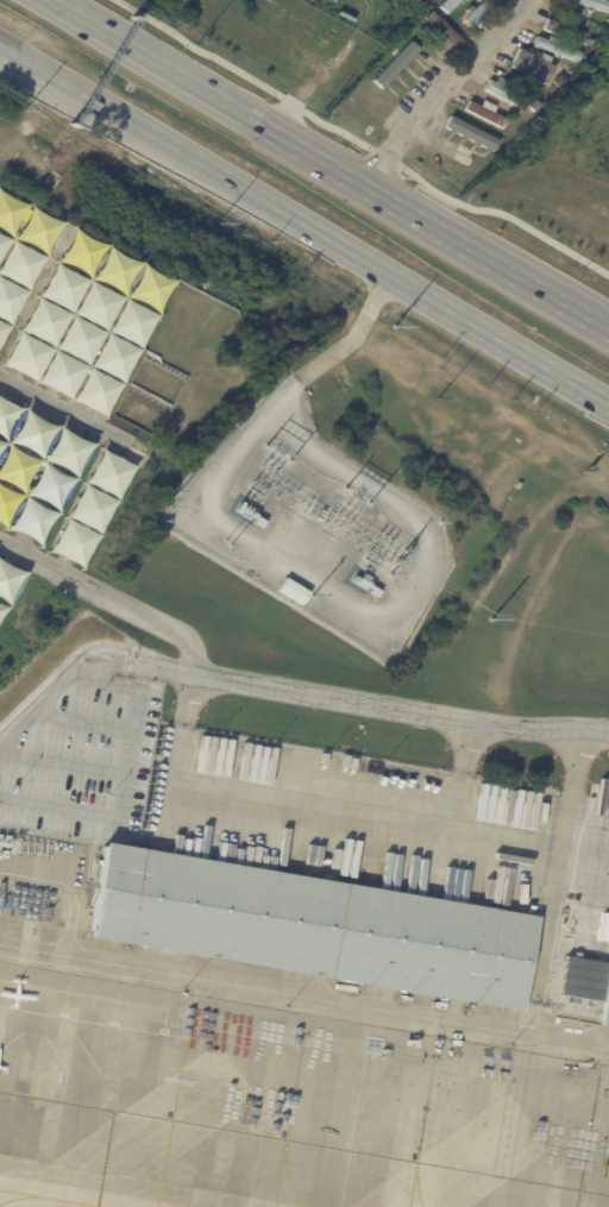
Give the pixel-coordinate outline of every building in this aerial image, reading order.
[(439,5),(444,0),(460,0),(447,13),(439,5)] [(482,2),(485,0),(500,0),(489,10),(482,2)] [(570,1),(570,0),(607,0),(608,1),(608,13),(570,1)] [(447,36),(426,25),(431,17),(463,32),(458,42),(454,39),(452,43),(447,40),(448,37),(447,36)] [(557,23),(585,34),(580,45),(544,29),(548,19),(557,23)] [(413,33),(448,65),(441,74),(437,69),(433,74),(426,68),(421,64),(425,59),(404,43),(413,33)] [(535,45),(539,37),(583,52),(579,61),(535,45)] [(590,38),(597,40),(595,46),(588,44),(590,38)] [(398,48),(403,52),(397,58),(393,54),(398,48)] [(544,55),(554,59),(552,64),(558,68),(548,87),(510,68),(520,48),(541,59),(544,55)] [(501,77),(510,83),(507,89),(527,99),(522,109),(485,90),(491,81),(496,83),(500,77),(501,77)] [(544,108),(536,115),(529,107),(528,105),(534,100),(535,101),(536,100),(544,108)] [(466,111),(470,102),(481,107),(484,101),(496,107),(494,113),(509,121),(504,130),(496,125),(495,127),(491,126),(492,124),(466,111)] [(473,152),(469,165),(454,159),(458,151),(451,149),(453,144),(447,142),(453,124),(463,127),(464,121),(476,126),(473,132),(495,140),(488,158),(473,152)] [(62,220),(0,341),(0,190),(62,220)] [(2,364),(73,228),(171,278),(102,415),(87,407),(52,389),(19,372),(2,364)] [(21,534),(0,522),(0,397),(5,400),(38,417),(73,434),(94,446),(42,545),(21,534)] [(82,567),(65,559),(50,551),(101,448),(118,457),(134,465),(82,567)] [(27,572),(0,624),(0,557),(7,561),(27,572)] [(308,597),(303,605),(278,590),(287,578),(310,592),(308,597)] [(106,842),(90,935),(522,1010),(538,917),(106,842)] [(590,1023),(608,907),(608,1026),(590,1023)]
